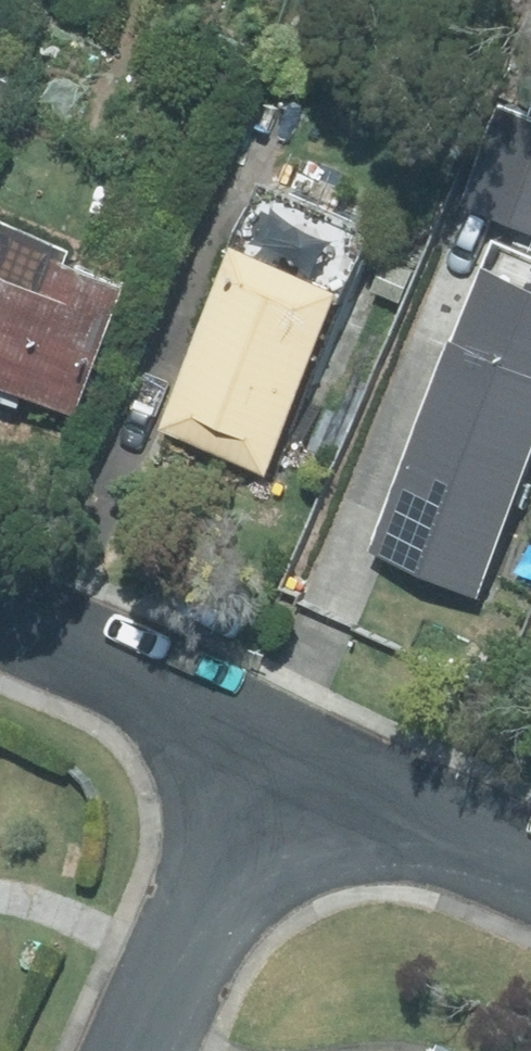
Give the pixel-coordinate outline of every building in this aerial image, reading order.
[(498,208),(530,223),(530,135),(498,208)] [(99,416),(156,286),(91,257),(89,265),(0,226),(0,373),(99,416)] [(273,243),(174,434),(284,490),(383,301),(273,243)] [(402,268),(391,296),(414,306),(426,278),(402,268)] [(394,549),(505,603),(530,549),(530,269),(394,549)] [(478,1037),(471,1050),(505,1050),(478,1037)]
